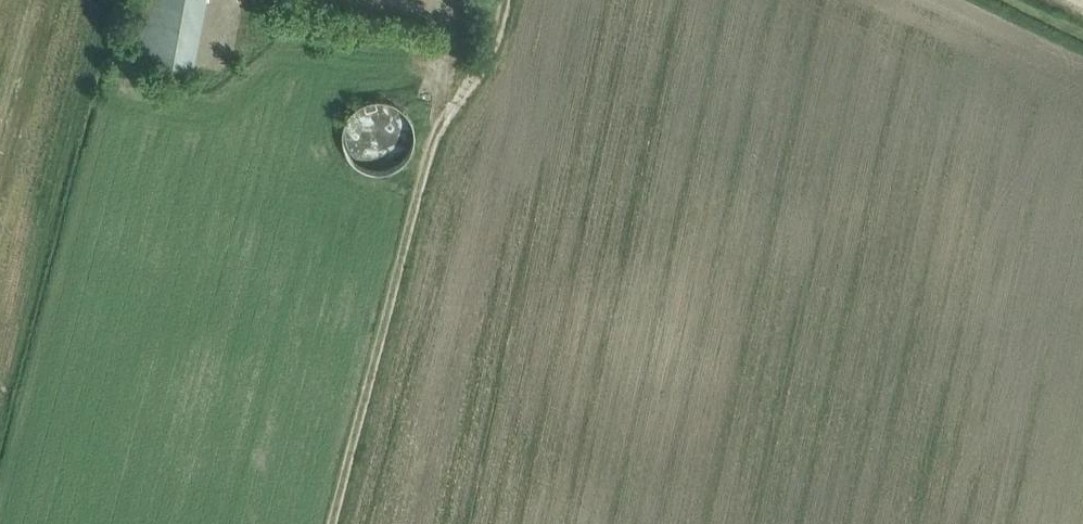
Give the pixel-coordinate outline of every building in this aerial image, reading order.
[(414,128),(409,117),(400,109),(390,104),(378,102),(367,104),(356,109),(348,117),(343,128),(341,139),(343,151),(348,161),(356,169),(367,175),(378,176),(390,175),(400,169),(409,161),(414,151),(416,139),(414,128)]
